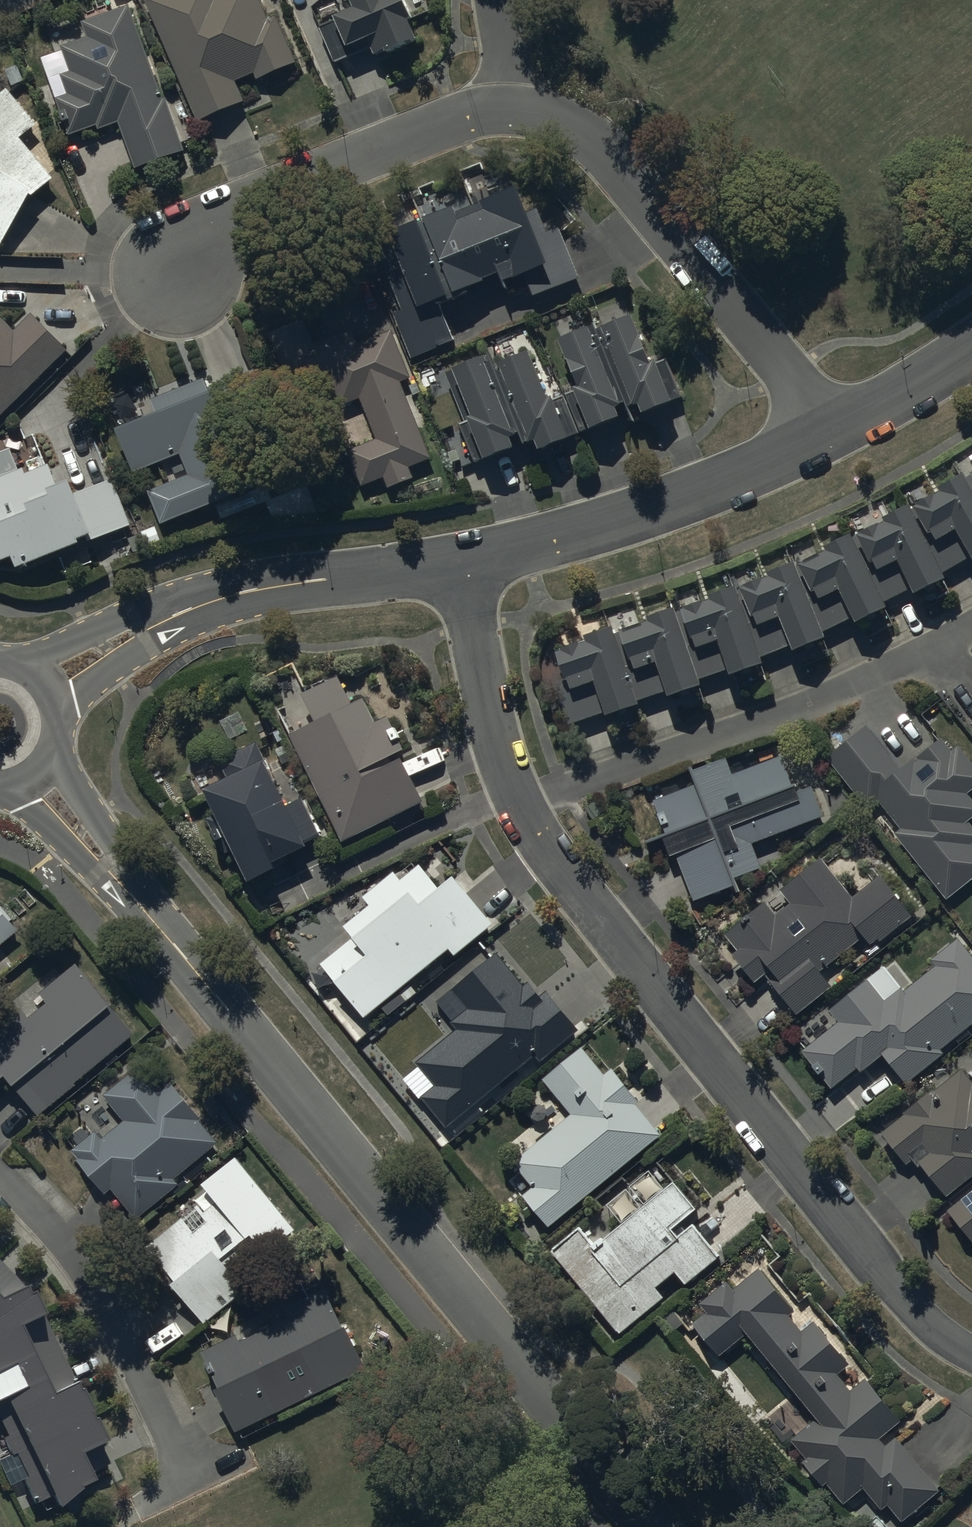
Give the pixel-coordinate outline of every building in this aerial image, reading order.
[(146,6),(200,129),(245,109),(235,87),(255,78),(258,87),(297,70),(277,24),(269,27),(257,0),(159,0),(146,6)] [(320,24),(335,60),(371,44),(376,55),(383,52),(386,59),(417,46),(408,24),(413,22),(403,0),(356,0),(351,2),(355,12),(335,20),(334,18),(320,24)] [(100,136),(120,129),(137,176),(186,158),(167,104),(165,105),(136,28),(64,54),(72,78),(62,82),(69,102),(58,106),(71,142),(98,132),(100,136)] [(0,258),(34,207),(56,188),(22,147),(39,132),(9,97),(0,105),(0,258)] [(479,202),(388,240),(395,257),(379,263),(399,312),(393,315),(410,358),(450,342),(436,309),(497,285),(501,293),(524,283),(530,299),(575,280),(555,230),(544,234),(536,214),(521,220),(512,196),(482,209),(479,202)] [(393,336),(357,351),(351,335),(318,349),(304,315),(265,332),(295,404),(331,389),(341,414),(360,406),(376,446),(346,458),(361,494),(383,485),(388,495),(413,485),(409,474),(432,465),(400,388),(412,383),(393,336)] [(68,356),(30,319),(15,335),(0,321),(0,425),(68,356)] [(633,319),(597,334),(625,404),(628,403),(631,411),(641,407),(645,416),(674,404),(658,364),(653,366),(633,319)] [(625,405),(594,329),(558,344),(577,389),(574,391),(593,436),(623,423),(617,409),(625,405)] [(488,355),(455,370),(474,415),(467,418),(485,461),(517,447),(512,437),(521,433),(488,355)] [(532,356),(501,367),(532,447),(537,445),(540,453),(570,442),(567,434),(579,430),(564,392),(552,397),(554,401),(550,403),(532,356)] [(157,418),(117,435),(134,476),(167,462),(171,472),(184,467),(188,478),(148,495),(161,527),(214,505),(218,515),(250,502),(220,428),(267,409),(254,375),(208,394),(204,382),(151,403),(157,418)] [(19,572),(23,584),(83,559),(81,555),(133,534),(113,487),(76,502),(74,498),(63,502),(51,472),(45,474),(39,460),(27,464),(32,478),(26,481),(25,477),(0,487),(0,579),(19,572)] [(585,632),(587,638),(556,650),(570,683),(555,689),(571,729),(606,715),(608,718),(668,694),(669,696),(730,672),(731,675),(793,648),(824,633),(827,638),(856,620),(857,622),(885,605),(887,608),(914,591),(916,595),(971,561),(971,475),(967,478),(963,471),(938,484),(941,491),(932,495),(930,492),(884,516),(886,521),(878,525),(876,522),(858,531),(859,534),(854,537),(850,530),(824,543),(828,550),(797,567),(794,559),(768,567),(770,575),(738,585),(737,583),(708,591),(710,599),(674,610),(673,608),(647,615),(649,621),(613,632),(611,624),(585,632)] [(314,712),(286,726),(341,835),(422,795),(397,745),(403,742),(398,733),(400,732),(389,709),(374,717),(363,693),(351,699),(336,669),(301,686),(314,712)] [(826,751),(869,804),(877,797),(900,825),(894,829),(947,895),(971,875),(971,840),(971,839),(971,838),(971,820),(968,815),(971,812),(971,792),(969,788),(971,785),(971,761),(957,742),(951,747),(939,732),(901,762),(867,719),(826,751)] [(673,785),(652,794),(665,825),(660,827),(670,851),(675,849),(693,895),(737,878),(735,873),(762,862),(752,838),(823,810),(811,779),(797,785),(782,749),(774,752),(769,739),(735,753),(740,766),(733,769),(726,750),(690,765),(695,778),(682,783),(679,776),(671,779),(673,785)] [(227,777),(207,786),(223,823),(213,828),(218,840),(228,836),(246,877),(281,862),(278,856),(322,837),(306,800),(292,806),(286,795),(287,794),(288,794),(288,793),(289,793),(290,792),(290,791),(291,791),(291,790),(291,789),(291,788),(291,787),(291,786),(291,785),(291,784),(291,783),(290,783),(290,782),(289,782),(289,781),(288,781),(287,780),(286,780),(285,780),(285,779),(284,779),(283,779),(282,780),(281,780),(280,780),(279,781),(268,756),(265,757),(260,745),(221,762),(227,777)] [(763,896),(723,929),(735,944),(731,947),(754,976),(764,968),(797,1009),(831,981),(819,966),(862,931),(871,942),(911,910),(878,870),(852,892),(848,886),(853,881),(844,870),(839,874),(821,852),(779,886),(788,897),(774,909),(763,896)] [(327,951),(319,957),(366,1015),(374,1008),(382,1019),(397,1007),(386,994),(448,944),(454,951),(495,918),(470,887),(476,882),(466,869),(460,874),(453,864),(437,877),(420,856),(416,860),(413,856),(396,869),(392,864),(361,889),(367,897),(341,919),(351,931),(342,939),(339,936),(324,948),(327,951)] [(20,926),(0,901),(0,942),(20,926)] [(943,1050),(940,1047),(971,1021),(971,952),(956,932),(927,956),(932,962),(904,985),(901,981),(885,994),(867,971),(828,1003),(838,1014),(800,1045),(831,1082),(856,1062),(860,1067),(882,1049),(906,1080),(943,1050)] [(446,1125),(532,1052),(538,1059),(580,1025),(546,985),(541,989),(528,974),(523,979),(495,946),(450,984),(467,1004),(452,1017),(458,1024),(415,1060),(432,1081),(418,1093),(446,1125)] [(6,1069),(38,1110),(137,1036),(79,957),(39,987),(47,998),(30,1011),(23,1002),(0,1019),(0,1073),(6,1069)] [(582,1041),(542,1073),(570,1109),(510,1155),(531,1182),(521,1189),(546,1222),(662,1132),(637,1098),(638,1097),(610,1061),(602,1067),(582,1041)] [(103,1090),(124,1117),(102,1132),(97,1125),(86,1134),(81,1127),(69,1136),(75,1144),(73,1146),(105,1189),(111,1184),(134,1213),(179,1179),(175,1173),(221,1138),(172,1075),(162,1084),(143,1059),(103,1090)] [(962,1063),(930,1087),(929,1085),(901,1106),(903,1109),(880,1127),(905,1160),(912,1155),(918,1163),(922,1160),(946,1192),(971,1172),(971,1075),(962,1063)] [(205,1207),(199,1199),(149,1241),(168,1266),(162,1270),(173,1284),(176,1281),(191,1301),(202,1315),(205,1319),(308,1242),(236,1151),(203,1175),(218,1196),(205,1207)] [(684,1279),(717,1251),(690,1217),(684,1222),(678,1216),(695,1202),(673,1173),(602,1230),(600,1228),(592,1234),(581,1220),(550,1244),(618,1330),(665,1293),(657,1283),(675,1268),(684,1279)] [(948,1203),(971,1236),(971,1184),(948,1203)] [(939,1485),(895,1432),(885,1440),(879,1433),(900,1415),(865,1374),(850,1387),(836,1370),(849,1359),(813,1316),(800,1326),(787,1310),(794,1305),(759,1263),(734,1284),(726,1275),(699,1298),(706,1306),(694,1316),(716,1342),(741,1322),(817,1413),(791,1434),(806,1452),(802,1455),(825,1483),(829,1480),(844,1498),(863,1482),(881,1504),(887,1500),(901,1517),(939,1485)] [(368,1364),(326,1282),(285,1303),(289,1311),(241,1335),(239,1328),(202,1345),(220,1379),(216,1381),(237,1429),(284,1405),(275,1389),(310,1371),(319,1389),(368,1364)]
